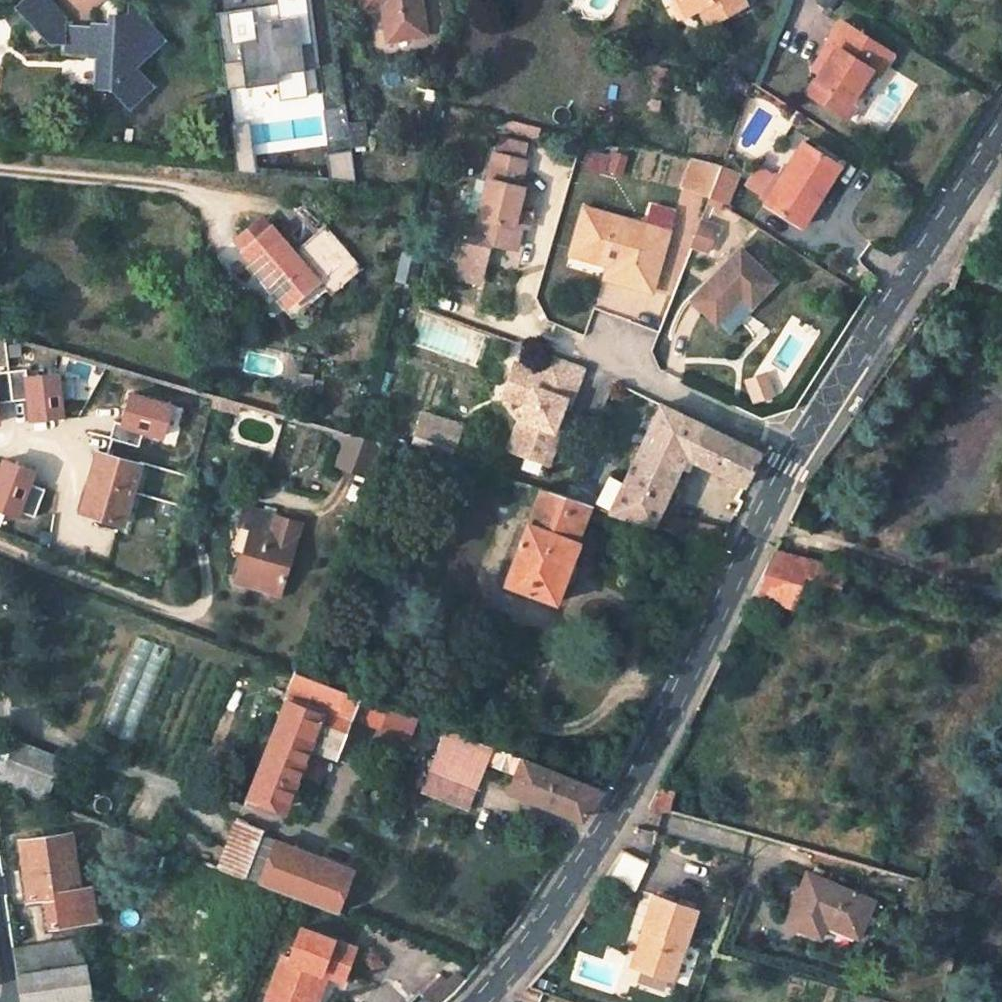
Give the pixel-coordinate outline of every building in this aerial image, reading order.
[(16,6),(48,40),(63,40),(62,53),(96,55),(94,84),(109,85),(128,106),(151,86),(134,65),(164,39),(140,12),(108,10),(107,22),(90,21),(89,25),(64,23),(64,16),(49,0),(22,0),(16,6)] [(215,11),(221,59),(241,57),(243,74),(276,70),(277,79),(279,99),(308,95),(304,67),(301,43),(312,42),(307,0),(280,0),(280,3),(276,4),(279,24),(270,25),(254,27),(253,20),(251,7),(215,11)] [(363,7),(381,4),(386,39),(425,33),(420,0),(362,0),(363,7)] [(686,15),(693,11),(687,0),(678,0),(686,15)] [(693,11),(699,8),(707,22),(744,2),(743,0),(687,0),(693,11)] [(270,18),(253,20),(254,27),(270,25),(270,18)] [(882,47),(842,21),(828,42),(836,47),(808,92),(848,118),(877,71),(869,66),(882,47)] [(304,67),(315,66),(312,42),(301,43),(304,67)] [(877,71),(880,74),(893,54),(882,47),(869,66),(877,71)] [(221,59),(225,86),(277,79),(276,70),(243,74),(241,57),(221,59)] [(748,83),(736,78),(732,89),(745,93),(748,83)] [(328,118),(328,141),(362,141),(362,119),(328,118)] [(230,123),(233,151),(245,150),(248,171),(256,172),(249,121),(230,123)] [(839,164),(802,141),(780,177),(777,174),(762,196),(770,201),(768,205),(800,225),(839,164)] [(585,168),(620,173),(623,154),(588,149),(585,168)] [(245,150),(233,151),(236,170),(248,171),(245,150)] [(355,175),(351,150),(327,153),(329,179),(355,175)] [(476,223),(449,216),(440,252),(483,263),(488,240),(514,247),(520,226),(527,228),(535,195),(529,188),(522,185),(518,185),(525,159),(493,151),(476,223)] [(688,155),(677,186),(727,203),(738,172),(688,155)] [(633,222),(583,206),(570,248),(620,263),(614,281),(650,292),(666,235),(632,225),(633,222)] [(688,245),(707,252),(718,223),(698,216),(688,245)] [(268,275),(291,301),(318,279),(326,288),(332,294),(364,267),(328,224),(301,247),(295,252),(285,239),(272,224),(241,250),(264,278),(268,275)] [(285,239),(295,252),(301,247),(290,234),(285,239)] [(620,263),(570,248),(568,254),(607,265),(603,277),(614,281),(620,263)] [(775,279),(741,248),(693,298),(718,321),(743,295),(753,304),(775,279)] [(264,278),(288,304),(291,301),(268,275),(264,278)] [(293,317),(326,288),(318,279),(291,301),(288,304),(284,308),(293,317)] [(568,414),(585,366),(576,362),(547,351),(540,370),(516,362),(504,395),(528,404),(523,418),(533,421),(522,452),(551,462),(562,430),(557,428),(563,412),(568,414)] [(11,400),(26,398),(28,419),(65,415),(59,368),(26,372),(25,368),(8,370),(11,400)] [(11,400),(8,370),(0,371),(0,401),(11,400)] [(299,372),(297,399),(311,400),(313,373),(299,372)] [(755,374),(742,377),(749,401),(762,397),(755,374)] [(175,401),(130,388),(119,424),(164,437),(175,401)] [(717,548),(724,533),(719,528),(657,515),(685,455),(744,484),(760,450),(660,402),(610,509),(621,513),(717,548)] [(447,423),(424,415),(420,426),(443,434),(447,423)] [(522,452),(533,421),(523,418),(512,448),(522,452)] [(349,432),(336,466),(365,478),(379,441),(349,432)] [(141,465),(99,452),(87,486),(94,488),(86,513),(124,524),(141,465)] [(21,511),(34,516),(44,489),(31,484),(37,469),(1,455),(0,459),(0,510),(18,517),(21,511)] [(94,488),(87,486),(80,511),(86,513),(94,488)] [(578,541),(575,539),(584,517),(590,502),(563,494),(541,486),(505,581),(556,600),(578,541)] [(590,502),(584,517),(615,528),(621,513),(610,509),(590,502)] [(301,523),(244,507),(239,524),(252,528),(237,582),(280,594),(301,523)] [(793,608),(801,581),(837,590),(843,571),(773,550),(751,597),(793,608)] [(418,718),(295,671),(283,696),(287,698),(247,797),(267,805),(271,794),(289,801),(300,771),(318,778),(327,755),(336,758),(354,714),(410,736),(418,718)] [(447,729),(430,772),(422,792),(467,809),(475,789),(487,760),(493,746),(447,729)] [(62,759),(15,742),(8,759),(0,757),(0,784),(45,801),(62,759)] [(517,772),(523,758),(493,746),(487,760),(517,772)] [(517,772),(510,790),(542,801),(543,797),(585,813),(601,788),(523,758),(517,772)] [(649,806),(666,810),(671,792),(657,788),(649,806)] [(260,835),(262,828),(236,819),(218,866),(244,876),(260,835)] [(635,827),(626,842),(655,849),(660,834),(635,827)] [(69,834),(21,841),(30,897),(46,895),(51,924),(93,918),(88,888),(77,889),(69,834)] [(260,835),(244,876),(260,882),(275,841),(260,835)] [(332,870),(289,854),(292,847),(275,841),(260,882),(282,890),(335,911),(352,870),(335,863),(332,870)] [(335,863),(292,847),(289,854),(332,870),(335,863)] [(608,879),(634,889),(645,861),(618,851),(608,879)] [(875,901),(809,873),(787,921),(822,935),(827,922),(860,935),(875,901)] [(675,981),(699,910),(656,897),(644,932),(650,934),(638,969),(675,981)] [(322,973),(330,976),(345,982),(346,980),(357,949),(305,929),(304,930),(293,959),(285,956),(284,955),(267,1001),(312,1001),(322,973)] [(15,973),(86,963),(81,938),(12,948),(15,973)] [(86,963),(15,973),(21,1000),(21,1001),(93,1001),(86,963)] [(330,976),(322,973),(312,1001),(320,1001),(330,976)]
